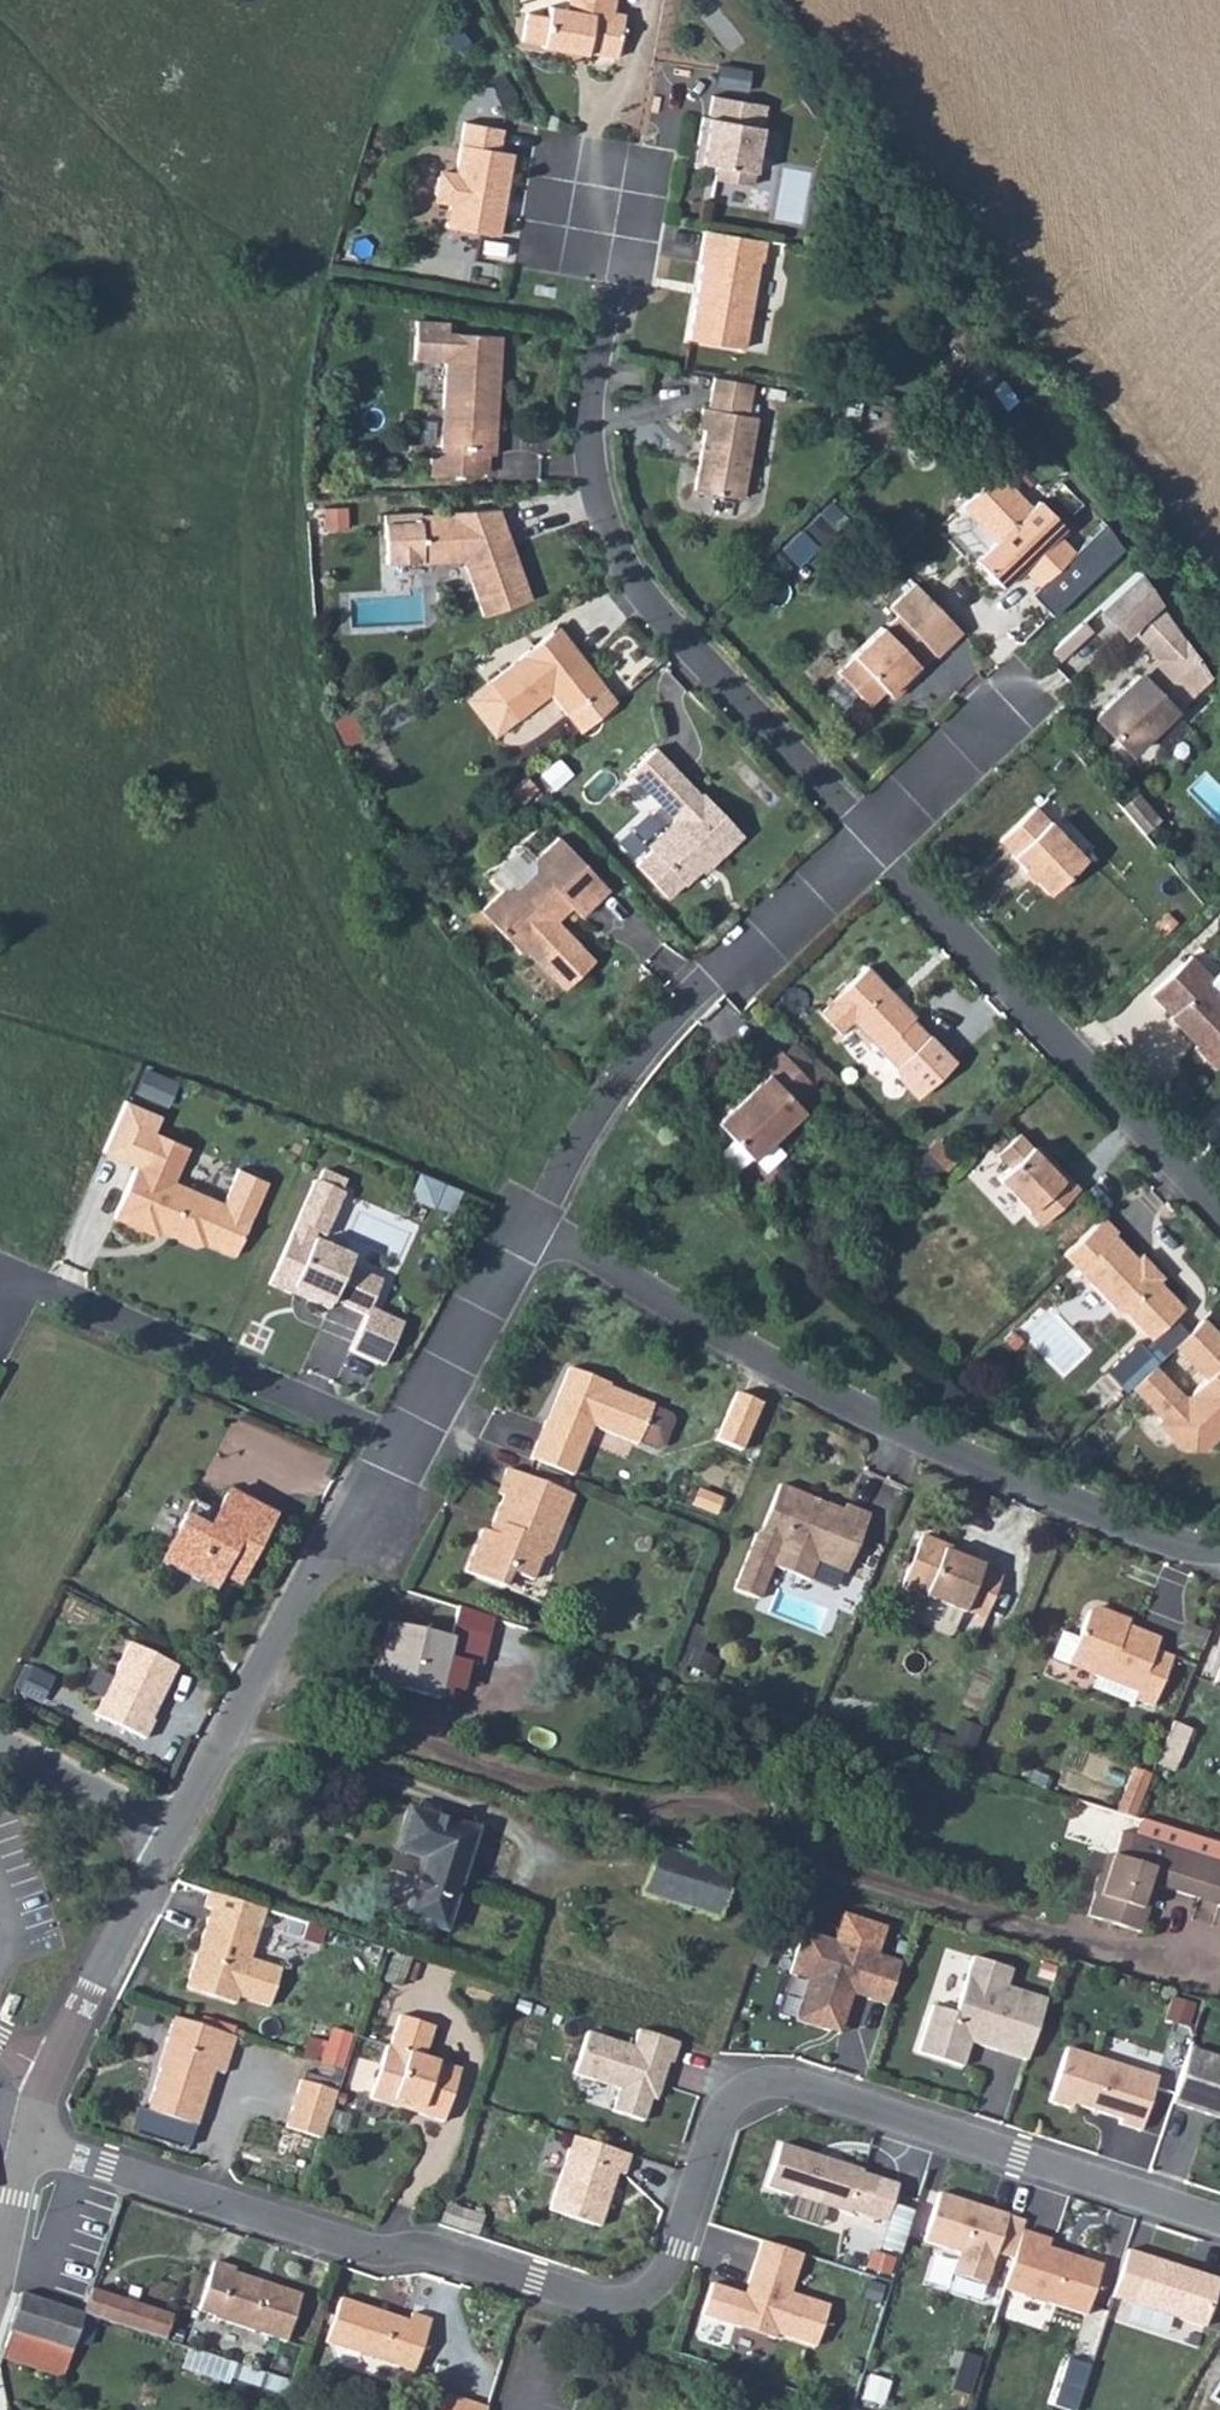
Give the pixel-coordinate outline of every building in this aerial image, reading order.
[(569,51),(586,55),(587,53),(617,58),(625,14),(612,12),(615,0),(568,0),(566,9),(549,6),(547,17),(527,13),(522,41),(542,44),(542,47),(569,51)] [(750,71),(719,66),(716,86),(747,91),(750,71)] [(701,162),(717,165),(714,180),(753,185),(762,127),(756,126),(759,104),(712,96),(709,118),(702,117),(699,138),(705,139),(701,162)] [(446,227),(498,236),(502,214),(493,212),(495,199),(504,201),(513,153),(499,151),(503,129),(465,122),(456,173),(446,171),(438,177),(435,194),(441,202),(450,204),(446,227)] [(759,262),(762,262),(766,241),(705,230),(699,264),(702,264),(689,339),(744,349),(759,262)] [(515,239),(478,235),(476,258),(513,262),(515,239)] [(498,399),(501,336),(448,333),(449,322),(416,321),(414,360),(445,362),(441,451),(432,450),(430,477),(487,473),(488,455),(495,455),(497,411),(492,411),(493,399),(498,399)] [(760,399),(751,397),(753,384),(714,377),(709,408),(703,408),(699,428),(705,429),(694,490),(742,498),(760,399)] [(1031,507),(998,471),(961,506),(995,541),(975,560),(1001,587),(1021,568),(1039,587),(1075,552),(1057,534),(1064,527),(1038,500),(1031,507)] [(446,512),(446,514),(420,515),(420,513),(383,515),(386,563),(421,562),(422,563),(464,561),(483,617),(531,599),(512,547),(507,549),(500,532),(506,530),(499,509),(446,512)] [(821,514),(804,530),(818,544),(834,529),(821,514)] [(1210,676),(1138,570),(1097,605),(1123,634),(1131,628),(1160,658),(1140,677),(1138,674),(1095,716),(1130,753),(1210,676)] [(852,656),(853,657),(837,673),(868,705),(884,690),(887,693),(900,681),(905,686),(922,670),(920,668),(934,654),(936,656),(961,632),(915,583),(889,608),(898,616),(884,629),(882,627),(852,656)] [(1059,659),(1097,627),(1087,615),(1049,647),(1059,659)] [(562,633),(560,630),(523,659),(524,660),(473,699),(500,737),(552,697),(579,730),(617,702),(572,647),(569,650),(558,636),(562,633)] [(900,681),(887,693),(892,698),(905,686),(900,681)] [(629,773),(674,820),(647,845),(684,885),(707,864),(710,867),(743,835),(702,793),(700,794),(655,748),(629,773)] [(527,778),(509,793),(520,806),(537,789),(527,778)] [(1137,795),(1121,808),(1142,832),(1157,820),(1137,795)] [(1085,859),(1035,807),(1000,840),(1013,854),(1011,856),(1048,894),(1085,859)] [(515,891),(503,890),(481,911),(522,954),(526,950),(564,990),(594,960),(550,914),(564,900),(580,917),(608,890),(558,837),(536,859),(535,872),(515,891)] [(1190,956),(1151,994),(1171,1015),(1169,1017),(1183,1032),(1192,1032),(1200,1041),(1193,1047),(1215,1069),(1219,1064),(1219,998),(1206,984),(1212,978),(1190,956)] [(915,1016),(867,966),(832,1000),(834,1001),(820,1014),(839,1033),(852,1020),(896,1067),(893,1070),(914,1099),(954,1063),(912,1019),(915,1016)] [(756,1073),(762,1080),(717,1123),(751,1159),(803,1110),(796,1104),(814,1086),(780,1050),(756,1073)] [(117,1212),(115,1218),(157,1237),(162,1225),(172,1230),(169,1236),(197,1248),(206,1244),(237,1258),(271,1182),(240,1168),(223,1204),(174,1182),(189,1148),(154,1132),(161,1116),(125,1101),(102,1152),(136,1167),(116,1212),(117,1212)] [(996,1154),(1009,1167),(998,1178),(1029,1211),(1028,1212),(1041,1225),(1079,1188),(1049,1157),(1045,1161),(1018,1134),(996,1154)] [(731,1139),(719,1152),(736,1169),(748,1157),(731,1139)] [(320,1169),(291,1234),(269,1285),(291,1295),(292,1293),(330,1310),(333,1301),(367,1316),(351,1352),(383,1365),(402,1322),(370,1308),(382,1282),(348,1267),(352,1259),(318,1244),(348,1184),(320,1169)] [(449,1188),(420,1176),(413,1192),(443,1205),(449,1188)] [(1137,1263),(1137,1258),(1114,1234),(1117,1232),(1103,1217),(1064,1255),(1117,1311),(1124,1312),(1150,1339),(1184,1307),(1158,1281),(1163,1277),(1151,1265),(1145,1271),(1137,1263)] [(1141,1254),(1137,1258),(1137,1263),(1145,1271),(1151,1265),(1141,1254)] [(1203,1319),(1176,1345),(1207,1378),(1185,1399),(1153,1366),(1133,1386),(1164,1419),(1159,1423),(1183,1448),(1203,1449),(1219,1432),(1219,1338),(1203,1319)] [(547,1421),(546,1421),(531,1459),(573,1476),(592,1427),(637,1445),(639,1442),(656,1449),(663,1447),(673,1422),(670,1416),(652,1408),(653,1405),(624,1394),(619,1396),(607,1391),(609,1384),(568,1368),(547,1421)] [(496,1535),(483,1529),(466,1572),(504,1587),(510,1572),(532,1581),(541,1558),(549,1555),(573,1496),(507,1469),(497,1494),(504,1497),(493,1522),(500,1525),(496,1535)] [(756,1534),(733,1590),(759,1600),(772,1567),(809,1582),(817,1563),(846,1574),(869,1515),(845,1506),(843,1511),(779,1486),(759,1535),(756,1534)] [(184,1509),(160,1560),(235,1596),(276,1511),(226,1487),(210,1521),(184,1509)] [(722,1500),(699,1491),(693,1505),(716,1514),(722,1500)] [(982,1566),(957,1557),(944,1551),(946,1546),(921,1536),(900,1588),(963,1614),(964,1611),(985,1619),(1002,1577),(981,1569),(982,1566)] [(944,1551),(957,1557),(959,1551),(946,1546),(944,1551)] [(1158,1639),(1126,1627),(1115,1622),(1113,1615),(1096,1608),(1088,1611),(1069,1660),(1092,1668),(1095,1677),(1136,1693),(1133,1699),(1152,1707),(1172,1658),(1154,1651),(1158,1639)] [(1115,1622),(1126,1627),(1128,1621),(1113,1615),(1115,1622)] [(388,1624),(381,1653),(383,1653),(380,1664),(387,1665),(382,1687),(438,1700),(443,1676),(452,1677),(456,1661),(470,1664),(477,1635),(454,1630),(451,1639),(388,1624)] [(177,1667),(129,1644),(94,1715),(145,1740),(154,1721),(151,1720),(177,1667)] [(710,1658),(694,1651),(688,1667),(703,1673),(710,1658)] [(374,1685),(382,1687),(387,1665),(380,1664),(383,1653),(381,1653),(374,1685)] [(720,1662),(710,1658),(703,1673),(714,1677),(720,1662)] [(31,1670),(21,1692),(39,1701),(50,1679),(31,1670)] [(1190,1731),(1172,1723),(1158,1757),(1177,1764),(1190,1731)] [(1151,1775),(1134,1768),(1116,1812),(1134,1817),(1151,1775)] [(474,1831),(407,1810),(394,1849),(423,1858),(404,1918),(443,1930),(474,1831)] [(1088,1917),(1141,1933),(1150,1901),(1143,1899),(1158,1851),(1174,1856),(1173,1861),(1182,1863),(1185,1853),(1213,1862),(1201,1902),(1219,1907),(1219,1844),(1142,1820),(1137,1836),(1121,1831),(1114,1856),(1112,1855),(1106,1875),(1101,1873),(1098,1875),(1093,1891),(1095,1894),(1088,1917)] [(731,1871),(657,1848),(643,1894),(717,1917),(731,1871)] [(201,1906),(210,1910),(185,1988),(235,2004),(237,1997),(269,2007),(281,1969),(249,1959),(265,1911),(243,1904),(206,1893),(201,1906)] [(900,1963),(803,1931),(789,1975),(809,1981),(796,2021),(839,2035),(852,1994),(887,2006),(900,1963)] [(1011,1970),(973,1958),(955,2014),(932,2007),(917,2053),(962,2067),(970,2042),(1027,2061),(1046,2000),(1005,1988),(1011,1970)] [(389,2048),(386,2047),(369,2099),(404,2110),(406,2105),(420,2109),(418,2115),(443,2123),(460,2070),(423,2059),(433,2027),(399,2016),(389,2048)] [(213,2070),(223,2074),(235,2037),(174,2017),(166,2042),(171,2044),(163,2071),(160,2070),(147,2111),(196,2126),(213,2070)] [(309,2037),(303,2056),(342,2068),(352,2034),(329,2027),(325,2042),(309,2037)] [(678,2043),(637,2030),(633,2048),(586,2033),(573,2075),(619,2089),(612,2112),(643,2122),(655,2084),(660,2085),(667,2062),(672,2064),(678,2043)] [(1188,2048),(1171,2103),(1209,2116),(1211,2109),(1219,2112),(1219,2058),(1188,2048)] [(1157,2078),(1067,2049),(1049,2102),(1071,2109),(1072,2104),(1120,2120),(1119,2124),(1140,2131),(1157,2078)] [(300,2081),(286,2128),(321,2139),(336,2092),(300,2081)] [(630,2156),(573,2137),(549,2211),(599,2227),(616,2173),(623,2175),(630,2156)] [(779,2145),(765,2188),(848,2214),(849,2211),(885,2223),(897,2185),(861,2174),(862,2171),(828,2160),(827,2165),(820,2164),(818,2157),(779,2145)] [(1014,2253),(1021,2232),(1027,2215),(994,2204),(993,2209),(987,2208),(984,2201),(941,2188),(926,2236),(962,2247),(955,2268),(987,2278),(998,2247),(1014,2253)] [(482,2217),(447,2205),(440,2224),(476,2236),(482,2217)] [(1050,2241),(1021,2232),(1014,2253),(1003,2289),(1086,2316),(1102,2266),(1075,2257),(1073,2261),(1067,2259),(1064,2253),(1048,2248),(1050,2241)] [(802,2255),(761,2241),(747,2283),(752,2284),(748,2296),(715,2284),(704,2317),(733,2326),(775,2340),(776,2334),(815,2347),(828,2306),(789,2293),(802,2255)] [(1176,2266),(1130,2252),(1116,2297),(1205,2328),(1219,2280),(1191,2271),(1184,2274),(1178,2272),(1176,2266)] [(234,2269),(214,2262),(198,2311),(213,2316),(212,2318),(285,2343),(301,2295),(266,2284),(265,2289),(255,2286),(256,2281),(233,2273),(234,2269)] [(164,2340),(173,2315),(91,2289),(83,2313),(164,2340)] [(11,2333),(71,2353),(83,2313),(21,2293),(8,2332),(11,2333)] [(408,2322),(340,2299),(325,2343),(413,2372),(430,2320),(411,2314),(408,2322)] [(2,2358),(63,2378),(71,2353),(11,2333),(2,2358)] [(228,2384),(235,2363),(189,2349),(183,2369),(228,2384)] [(982,2359),(964,2353),(953,2391),(971,2396),(982,2359)] [(1072,2360),(1056,2407),(1066,2409),(1076,2409),(1091,2366),(1072,2360)] [(447,2395),(442,2409),(486,2409),(487,2408),(447,2395)]
